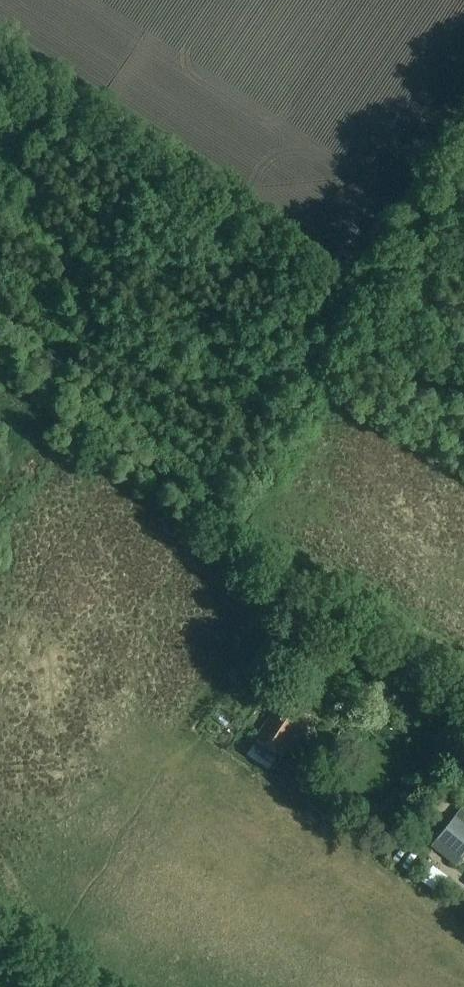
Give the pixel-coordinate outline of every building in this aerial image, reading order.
[(306,704),(291,695),(288,701),(283,697),(255,739),(280,756),(309,713),(303,709),(306,704)] [(276,758),(253,742),(245,754),(268,769),(276,758)] [(463,858),(463,811),(461,809),(438,838),(463,858)] [(419,842),(439,865),(447,858),(428,835),(419,842)] [(434,873),(440,866),(415,843),(409,850),(434,873)]
